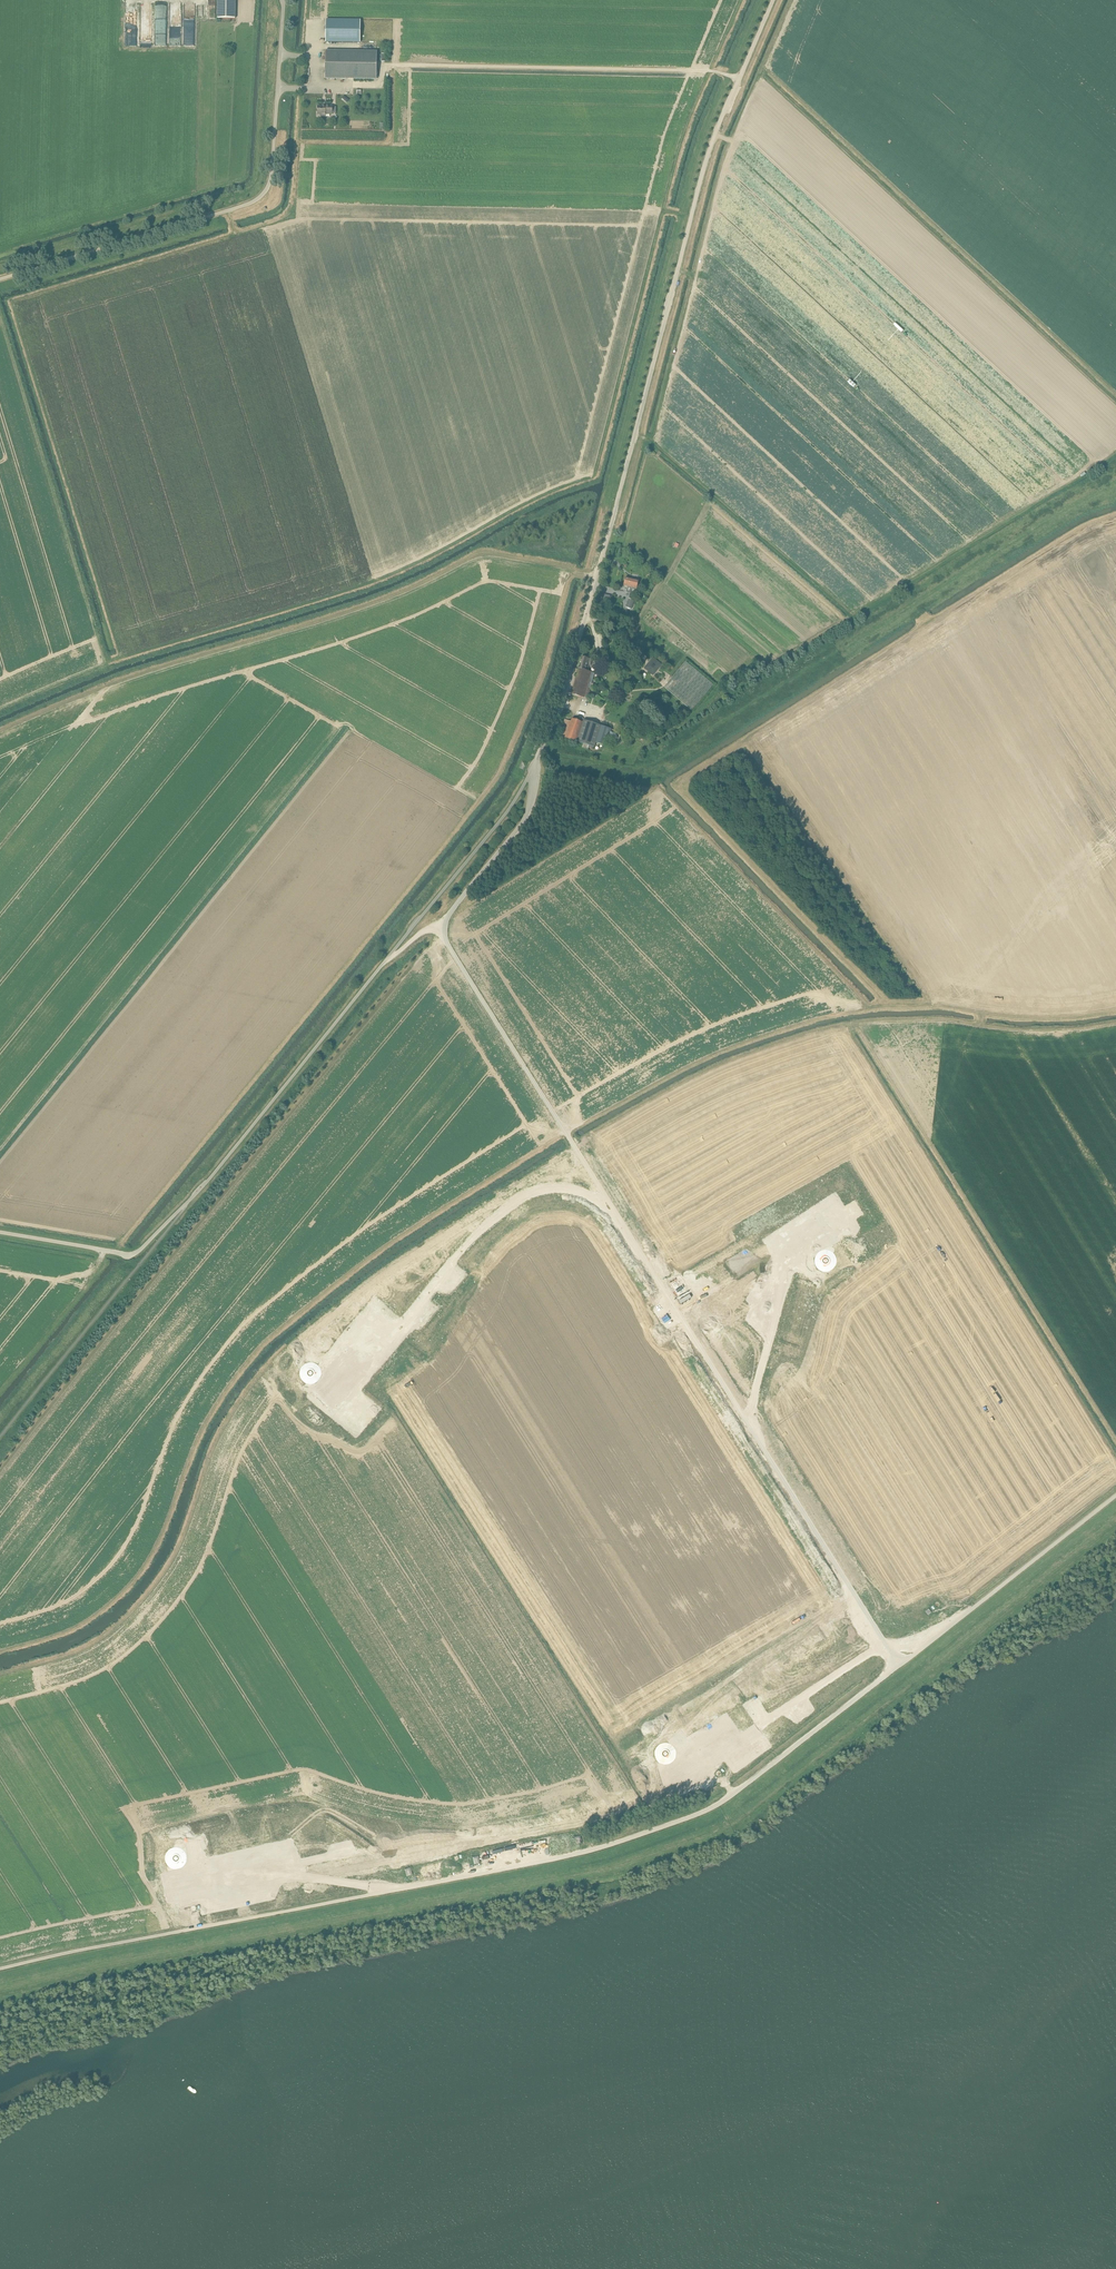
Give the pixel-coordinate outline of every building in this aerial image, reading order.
[(217,19),(235,19),(235,0),(218,0),(217,19)] [(326,20),(326,42),(359,43),(360,20),(326,20)] [(325,78),(376,79),(376,53),(326,52),(325,78)] [(332,114),(332,106),(322,106),(322,107),(318,107),(318,115),(320,115),(320,116),(324,116),(324,115),(325,115),(325,114),(332,114)] [(637,589),(639,580),(626,577),(624,586),(637,589)] [(629,599),(626,607),(631,609),(634,601),(629,599)] [(571,695),(583,698),(587,699),(589,693),(590,689),(593,680),(596,681),(598,674),(594,673),(587,671),(589,665),(590,665),(592,660),(590,660),(591,659),(582,657),(580,663),(579,664),(578,666),(579,667),(571,695)] [(650,661),(644,668),(653,676),(659,668),(662,665),(653,657),(650,661)] [(692,710),(698,702),(713,685),(686,662),(664,687),(692,710)] [(562,737),(582,744),(589,725),(589,722),(583,720),(582,722),(574,720),(572,719),(571,721),(567,720),(562,737)] [(589,725),(582,744),(594,748),(596,743),(598,744),(606,746),(609,739),(618,742),(620,736),(613,733),(614,730),(602,726),(589,722),(589,725)] [(527,763),(521,760),(518,768),(524,771),(527,763)] [(822,1259),(821,1261),(822,1262),(822,1263),(823,1264),(824,1265),(826,1265),(827,1265),(828,1264),(829,1263),(830,1262),(830,1261),(830,1259),(829,1258),(828,1257),(827,1257),(826,1256),(824,1257),(823,1257),(822,1258),(822,1259)] [(677,1278),(668,1283),(677,1299),(688,1292),(683,1284),(681,1286),(677,1278)] [(689,1294),(679,1301),(680,1304),(691,1298),(689,1294)] [(306,1372),(306,1373),(306,1375),(307,1376),(308,1377),(309,1377),(310,1377),(312,1377),(313,1377),(314,1376),(314,1375),(315,1373),(314,1372),(314,1371),(313,1370),(312,1369),(310,1369),(309,1369),(308,1370),(307,1371),(306,1372)] [(661,1752),(661,1754),(661,1755),(662,1756),(663,1757),(664,1758),(665,1758),(667,1758),(668,1757),(669,1756),(669,1755),(670,1754),(669,1752),(669,1751),(668,1750),(667,1750),(665,1750),(664,1750),(663,1750),(662,1751),(661,1752)] [(702,1791),(696,1793),(699,1801),(705,1799),(702,1791)] [(645,1813),(639,1815),(642,1823),(648,1821),(645,1813)] [(172,1857),(172,1858),(172,1860),(172,1861),(173,1862),(174,1862),(176,1863),(177,1862),(178,1862),(179,1861),(180,1860),(180,1858),(180,1857),(179,1856),(178,1855),(177,1854),(176,1854),(174,1854),(173,1855),(172,1856),(172,1857)] [(411,1867),(404,1869),(407,1877),(413,1876),(411,1867)]
